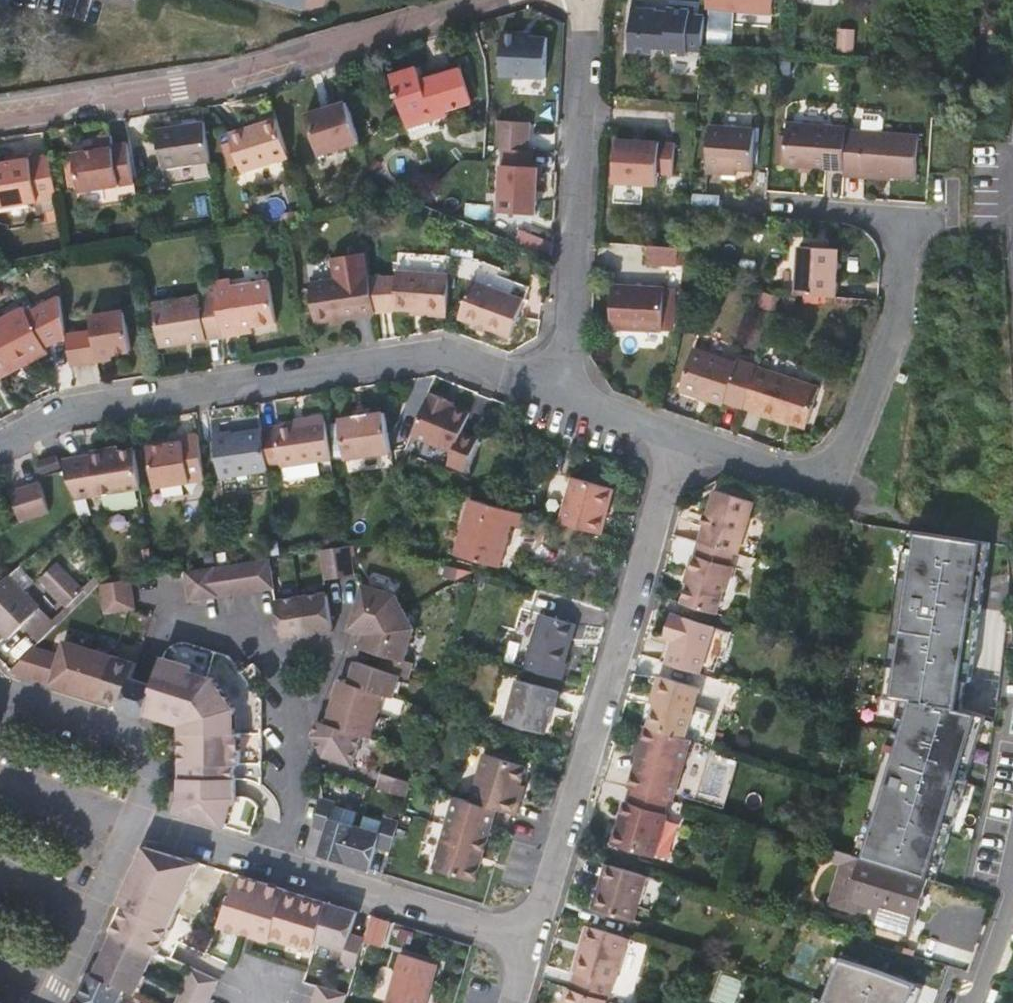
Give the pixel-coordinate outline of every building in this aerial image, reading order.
[(706,9),(774,13),(774,0),(707,0),(706,9)] [(702,51),(705,17),(690,15),(691,10),(669,9),(669,14),(657,13),(657,8),(633,6),(629,51),(653,53),(654,48),(666,49),(666,54),(687,55),(688,50),(702,51)] [(854,26),(841,26),(838,50),(852,51),(854,26)] [(502,76),(547,78),(549,37),(533,36),(532,36),(532,41),(522,40),(522,34),(504,33),(502,76)] [(392,75),(393,75),(409,133),(416,135),(430,130),(434,125),(432,121),(450,115),(449,111),(474,103),(464,73),(463,67),(423,80),(419,66),(392,75)] [(350,100),(308,112),(320,155),(362,142),(350,100)] [(849,129),(846,170),(918,176),(921,134),(890,132),(891,116),(888,113),(870,112),(869,131),(849,129)] [(283,130),(279,116),(231,132),(243,171),(290,156),(283,130)] [(211,160),(205,119),(155,127),(162,169),(211,160)] [(532,123),(502,121),(500,148),(503,148),(530,149),(532,123)] [(849,129),(849,128),(789,123),(786,166),(846,170),(849,129)] [(705,172),(721,173),(721,168),(735,169),(753,170),(756,129),(709,125),(705,172)] [(135,184),(129,145),(114,147),(113,137),(96,139),(97,146),(98,151),(88,153),(75,155),(80,192),(135,184)] [(673,173),(674,141),(617,138),(614,181),(657,184),(657,173),(673,173)] [(533,166),(534,150),(530,149),(503,148),(500,212),(537,214),(538,202),(535,199),(536,184),(539,184),(541,185),(543,167),(533,166)] [(52,155),(32,159),(31,155),(15,157),(16,162),(9,163),(0,164),(0,208),(58,199),(52,155)] [(514,241),(520,228),(503,221),(497,235),(514,241)] [(553,242),(520,228),(514,241),(551,256),(553,242)] [(840,246),(826,245),(812,244),(800,243),(797,292),(804,293),(811,293),(837,295),(840,246)] [(683,247),(651,246),(650,263),(682,265),(683,247)] [(365,277),(373,275),(370,254),(361,256),(365,277)] [(380,313),(374,280),(373,275),(365,277),(361,256),(336,260),(340,281),(313,285),(319,323),(335,321),(349,318),(380,313)] [(392,311),(408,312),(450,315),(453,281),(396,277),(396,282),(374,280),(380,313),(392,311)] [(661,329),(665,286),(613,280),(609,324),(661,329)] [(219,295),(226,339),(243,336),(242,331),(255,329),(279,325),(273,282),(236,288),(235,281),(217,284),(219,295)] [(528,301),(476,281),(463,319),(515,338),(528,301)] [(777,298),(765,294),(761,305),(772,310),(777,298)] [(798,298),(786,294),(781,310),(793,315),(798,298)] [(226,339),(219,295),(157,305),(163,348),(226,339)] [(30,313),(28,309),(0,322),(0,377),(2,380),(51,356),(48,350),(69,339),(68,334),(63,297),(30,313)] [(86,363),(101,362),(100,355),(114,353),(134,350),(127,311),(93,316),(95,330),(81,332),(86,363)] [(350,325),(349,318),(335,321),(335,327),(350,325)] [(86,363),(81,332),(68,334),(69,339),(73,366),(86,363)] [(723,399),(744,407),(758,367),(736,359),(734,364),(691,349),(678,389),(721,403),(723,399)] [(114,360),(114,353),(100,355),(101,362),(114,360)] [(789,414),(806,420),(818,385),(759,364),(758,367),(744,407),(786,421),(789,414)] [(451,401),(434,394),(416,438),(457,454),(452,466),(469,473),(482,441),(466,434),(474,415),(457,408),(450,405),(451,401)] [(374,414),(373,411),(358,413),(358,416),(342,418),(348,457),(394,450),(387,411),(374,414)] [(803,427),(806,420),(789,414),(786,421),(803,427)] [(310,425),(297,427),(278,429),(285,468),(287,467),(289,480),(320,475),(318,463),(335,460),(327,415),(309,417),(310,425)] [(296,419),(297,427),(310,425),(309,417),(296,419)] [(224,478),(272,470),(269,449),(265,429),(218,437),(224,478)] [(201,434),(182,437),(183,443),(170,445),(152,448),(158,488),(208,480),(201,434)] [(109,455),(109,450),(93,452),(94,458),(65,462),(68,471),(77,500),(144,489),(138,450),(120,454),(109,455)] [(61,469),(58,456),(42,461),(46,474),(61,469)] [(559,523),(601,534),(614,487),(571,477),(559,523)] [(52,515),(43,487),(14,495),(23,524),(52,515)] [(715,490),(701,542),(703,543),(733,552),(740,554),(754,501),(715,490)] [(499,507),(472,499),(457,552),(500,562),(509,529),(519,531),(524,513),(499,507)] [(875,823),(863,859),(927,879),(930,879),(935,863),(943,865),(955,825),(956,825),(969,781),(968,781),(987,717),(961,710),(966,683),(970,683),(992,544),(916,532),(913,553),(905,552),(894,618),(895,619),(888,667),(896,668),(891,700),(902,702),(898,715),(906,718),(897,748),(889,745),(867,820),(875,823)] [(703,543),(700,556),(730,564),(733,552),(703,543)] [(357,574),(352,546),(348,546),(339,548),(342,576),(357,574)] [(327,578),(342,576),(339,548),(322,550),(327,578)] [(695,573),(692,585),(686,604),(719,614),(727,586),(730,587),(736,566),(730,564),(700,556),(694,554),(690,571),(695,573)] [(192,601),(206,598),(276,587),(272,558),(221,566),(187,573),(192,601)] [(87,591),(61,564),(44,581),(71,608),(87,591)] [(20,569),(11,578),(24,593),(34,584),(20,569)] [(686,583),(692,585),(695,573),(690,571),(686,583)] [(485,588),(488,574),(475,572),(472,584),(485,588)] [(0,586),(0,630),(9,640),(23,627),(41,610),(24,593),(11,578),(0,586)] [(137,608),(133,581),(103,585),(108,613),(137,608)] [(472,584),(463,581),(458,598),(467,601),(472,584)] [(385,655),(381,670),(400,675),(409,678),(413,663),(405,661),(414,627),(404,595),(364,584),(358,607),(352,630),(366,634),(361,649),(385,655)] [(71,608),(75,612),(92,596),(87,591),(71,608)] [(329,592),(278,599),(280,612),(283,638),(335,631),(331,604),(329,592)] [(49,619),(41,610),(23,627),(31,635),(49,619)] [(538,670),(563,677),(567,661),(563,660),(575,621),(540,612),(525,666),(538,670)] [(665,664),(700,674),(714,625),(670,612),(663,636),(672,638),(665,664)] [(59,628),(49,619),(31,635),(40,646),(59,628)] [(13,672),(125,706),(134,677),(139,661),(64,641),(60,653),(39,647),(13,672)] [(179,812),(229,828),(257,836),(253,823),(247,810),(242,803),(238,800),(237,781),(237,768),(240,768),(240,738),(236,738),(236,710),(215,683),(192,676),(194,663),(166,654),(165,656),(155,683),(145,680),(134,677),(125,706),(137,709),(182,723),(183,766),(183,799),(179,812)] [(381,670),(357,662),(351,683),(343,680),(329,724),(363,734),(363,735),(374,738),(386,695),(394,697),(400,675),(381,670)] [(896,668),(888,667),(883,699),(891,700),(896,668)] [(657,698),(649,728),(675,736),(685,739),(698,691),(656,678),(651,696),(657,698)] [(557,695),(516,684),(505,727),(544,738),(548,720),(544,719),(547,710),(552,712),(557,695)] [(898,715),(889,745),(897,748),(906,718),(898,715)] [(315,736),(325,757),(354,766),(363,735),(363,734),(329,724),(320,721),(315,736)] [(642,726),(637,743),(645,745),(641,758),(631,789),(636,791),(672,802),(675,803),(692,741),(685,739),(675,736),(649,728),(642,726)] [(645,745),(637,743),(634,756),(641,758),(645,745)] [(485,753),(471,801),(499,809),(513,814),(518,815),(527,785),(522,784),(528,765),(485,753)] [(408,797),(412,784),(384,776),(380,789),(408,797)] [(672,802),(636,791),(632,804),(627,803),(614,846),(657,859),(670,816),(667,815),(672,802)] [(457,797),(448,825),(435,868),(477,881),(490,838),(499,809),(471,801),(457,797)] [(393,850),(402,820),(388,816),(386,822),(384,831),(363,825),(356,823),(334,817),(337,805),(338,803),(323,799),(314,828),(328,832),(321,856),(338,861),(375,872),(381,847),(393,850)] [(359,811),(337,805),(334,817),(356,823),(359,811)] [(386,822),(366,815),(363,825),(384,831),(386,822)] [(875,823),(867,820),(855,857),(860,858),(863,859),(875,823)] [(123,910),(113,935),(114,935),(151,951),(156,953),(164,935),(197,860),(146,845),(118,908),(123,910)] [(909,934),(927,879),(863,859),(860,858),(847,897),(876,906),(871,922),(909,934)] [(938,882),(943,865),(935,863),(930,879),(938,882)] [(646,876),(605,864),(592,908),(633,921),(646,876)] [(331,902),(325,901),(288,890),(289,887),(243,874),(227,928),(273,941),(275,935),(312,946),(317,947),(319,941),(331,902)] [(366,941),(367,936),(352,932),(358,910),(331,902),(319,941),(347,949),(344,958),(359,963),(366,941)] [(614,984),(627,938),(584,926),(572,972),(576,973),(571,990),(604,1000),(609,1001),(614,984)] [(114,935),(95,977),(123,989),(132,994),(151,951),(114,935)] [(405,953),(390,1002),(428,1002),(440,963),(405,953)] [(916,987),(877,973),(838,963),(823,1002),(910,1002),(916,987)] [(190,970),(176,1002),(204,1002),(214,981),(190,970)] [(88,974),(83,986),(78,997),(78,999),(87,1002),(116,1002),(123,989),(95,977),(88,974)] [(348,1000),(350,994),(320,986),(316,1002),(347,1002),(348,1000)] [(567,989),(563,1002),(603,1002),(604,1000),(571,990),(567,989)]
